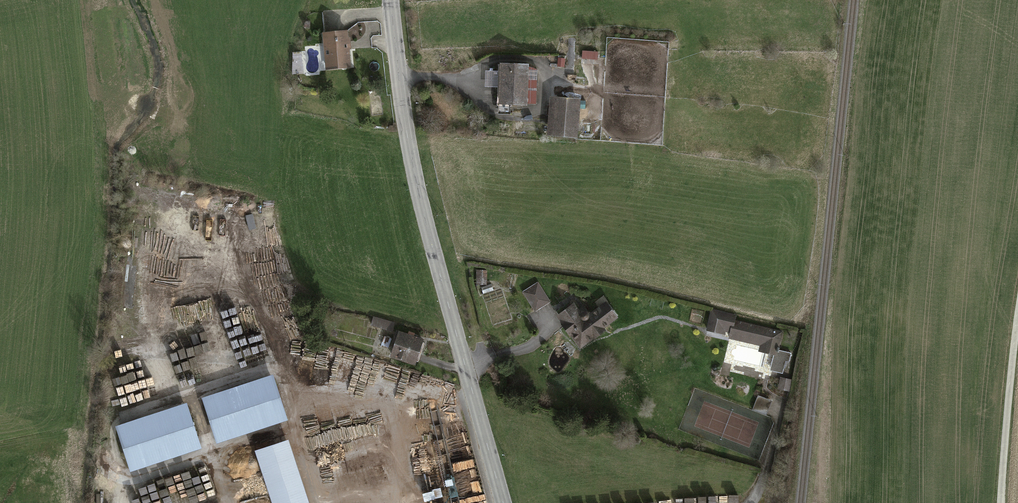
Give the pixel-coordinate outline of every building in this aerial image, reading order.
[(352,69),(348,36),(323,39),(327,72),(352,69)] [(528,105),(528,70),(501,69),(501,105),(528,105)] [(579,104),(552,101),(549,136),(576,138),(579,104)] [(549,305),(537,286),(524,294),(536,313),(549,305)] [(577,305),(559,319),(581,347),(616,320),(605,306),(587,319),(577,305)] [(736,320),(713,314),(708,332),(731,338),(730,340),(762,348),(760,353),(776,357),(781,336),(734,324),(736,320)] [(422,343),(399,336),(393,357),(417,363),(422,343)] [(286,421),(272,380),(202,404),(216,445),(286,421)] [(199,449),(185,408),(116,431),(130,472),(199,449)]
